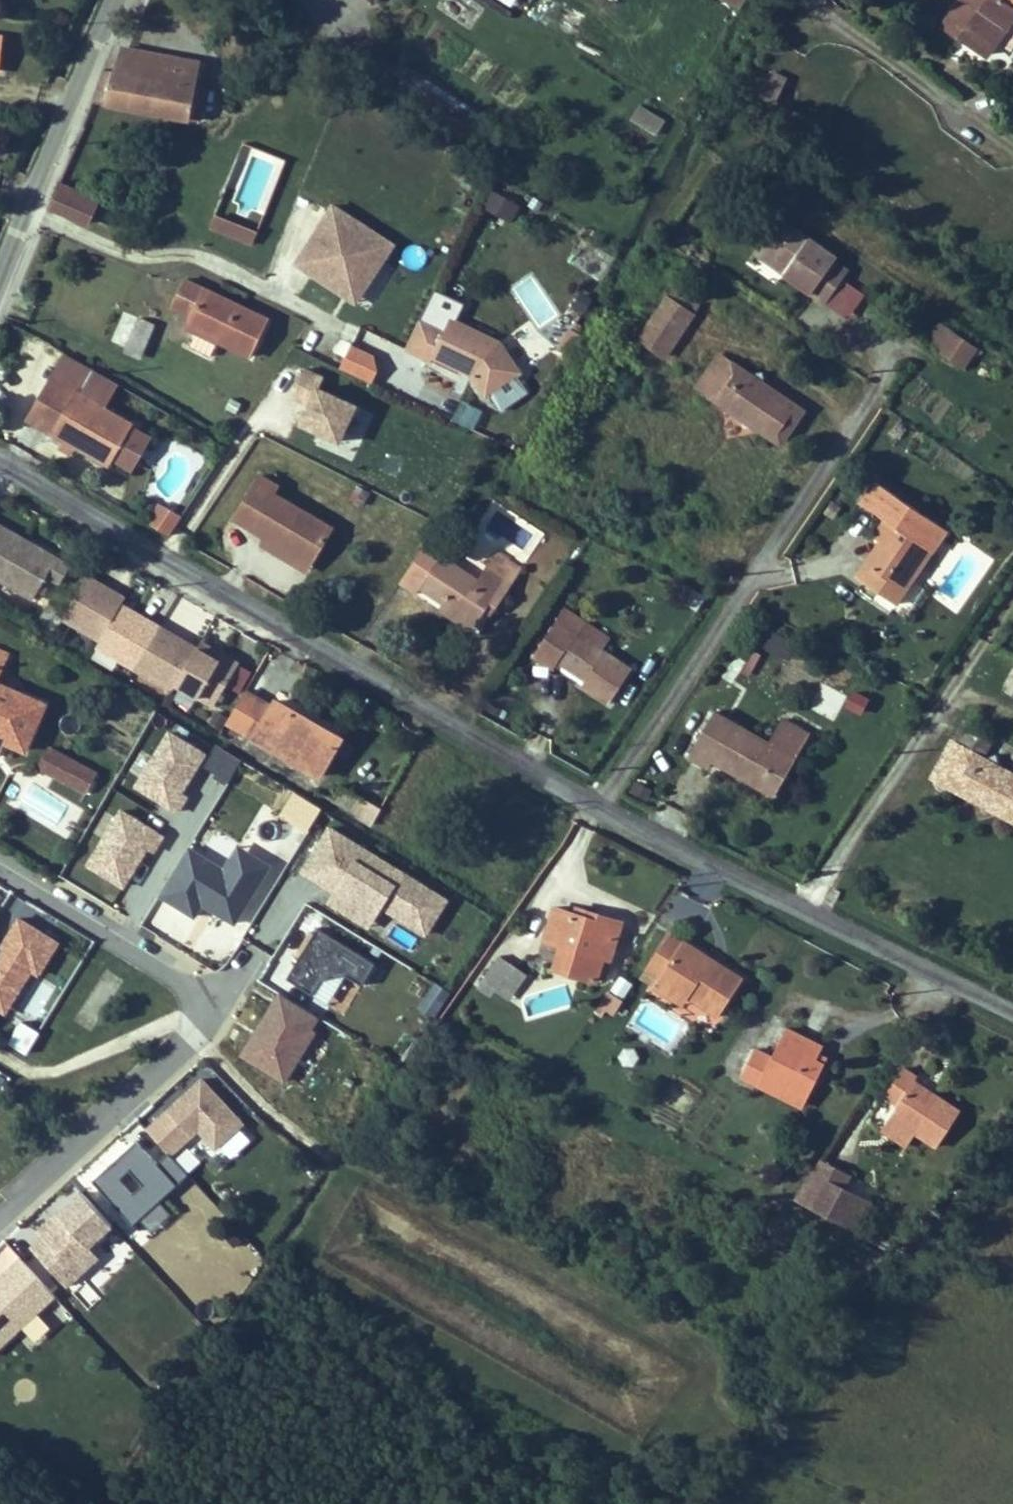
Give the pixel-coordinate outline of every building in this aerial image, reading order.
[(522,0),(503,0),(517,8),(522,0)] [(988,9),(1005,21),(1012,26),(1012,0),(994,0),(988,9)] [(1005,21),(988,9),(985,13),(980,11),(963,34),(957,43),(1012,80),(1012,26),(1005,21)] [(195,96),(119,73),(110,94),(101,91),(83,123),(180,149),(190,116),(195,96)] [(762,90),(748,81),(727,116),(756,133),(766,116),(752,108),(762,90)] [(639,106),(631,123),(658,136),(666,119),(639,106)] [(180,149),(190,153),(201,119),(190,116),(180,149)] [(511,226),(521,207),(493,192),(483,211),(511,226)] [(75,246),(85,225),(48,209),(41,229),(75,246)] [(216,217),(210,231),(252,247),(257,232),(216,217)] [(388,265),(327,227),(290,286),(318,303),(326,291),(359,312),(388,265)] [(824,275),(767,234),(746,265),(777,287),(773,292),(815,322),(835,290),(821,280),(824,275)] [(189,259),(201,266),(208,254),(195,247),(189,259)] [(665,294),(658,304),(683,321),(690,312),(665,294)] [(191,326),(199,313),(176,302),(168,316),(191,326)] [(658,304),(630,344),(656,361),(683,321),(658,304)] [(191,326),(251,353),(254,354),(260,343),(199,313),(191,326)] [(179,338),(174,348),(177,349),(180,345),(191,326),(168,316),(161,329),(179,338)] [(556,349),(572,355),(582,329),(566,324),(556,349)] [(241,381),(254,354),(251,353),(191,326),(180,345),(210,360),(208,365),(241,381)] [(107,336),(93,364),(110,371),(107,375),(117,379),(133,346),(123,342),(123,343),(107,336)] [(349,340),(338,366),(372,379),(382,354),(349,340)] [(916,361),(927,368),(941,348),(930,340),(916,361)] [(177,349),(208,365),(210,360),(180,345),(177,349)] [(139,349),(133,346),(117,379),(124,382),(139,349)] [(489,369),(440,346),(434,358),(409,346),(395,377),(420,389),(422,384),(452,399),(455,393),(463,397),(460,403),(475,424),(510,400),(489,369)] [(966,367),(941,348),(927,368),(953,386),(966,367)] [(740,386),(708,364),(685,396),(729,429),(731,439),(742,437),(764,453),(771,452),(788,428),(785,418),(752,395),(751,383),(740,386)] [(301,391),(282,383),(269,412),(287,419),(278,439),(317,456),(334,419),(296,402),(301,391)] [(58,413),(76,423),(85,407),(67,397),(58,413)] [(13,445),(93,492),(98,482),(116,454),(119,448),(76,423),(58,413),(39,402),(13,445)] [(347,430),(363,437),(374,412),(358,405),(347,430)] [(935,544),(864,495),(849,517),(874,533),(861,552),(866,556),(874,561),(858,584),(875,595),(866,608),(883,620),(935,544)] [(157,500),(149,523),(174,532),(182,509),(157,500)] [(247,501),(221,544),(253,563),(298,589),(318,553),(258,520),(263,510),(247,501)] [(22,622),(35,599),(45,580),(0,554),(0,610),(22,622)] [(858,584),(874,561),(866,556),(842,591),(866,608),(875,595),(858,584)] [(478,568),(470,581),(461,595),(406,560),(398,572),(473,615),(477,608),(485,613),(503,582),(478,568)] [(395,612),(399,605),(423,621),(457,641),(466,626),(473,615),(398,572),(379,602),(395,612)] [(45,580),(35,599),(48,607),(58,587),(45,580)] [(202,722),(226,679),(209,670),(205,676),(168,655),(164,662),(120,637),(123,630),(85,609),(89,602),(73,593),(49,636),(87,657),(83,664),(160,707),(163,700),(202,722)] [(473,615),(480,620),(485,613),(477,608),(473,615)] [(473,615),(466,626),(473,630),(480,620),(473,615)] [(538,637),(586,667),(594,655),(546,624),(538,637)] [(791,655),(798,639),(770,628),(764,643),(791,655)] [(516,671),(537,685),(542,678),(568,695),(564,702),(593,721),(616,686),(586,667),(538,637),(516,671)] [(1012,697),(1012,666),(999,690),(1012,697)] [(809,706),(831,718),(844,695),(822,683),(809,706)] [(246,710),(234,703),(216,737),(229,744),(246,710)] [(13,766),(32,721),(0,707),(0,761),(13,766)] [(261,719),(246,710),(229,744),(308,790),(331,752),(265,713),(261,719)] [(142,753),(130,790),(183,807),(205,742),(164,728),(154,757),(142,753)] [(690,784),(695,777),(756,816),(779,778),(752,762),(696,729),(670,772),(690,784)] [(752,762),(779,778),(791,755),(765,739),(752,762)] [(46,743),(36,768),(89,791),(100,766),(46,743)] [(931,757),(912,792),(960,816),(963,829),(977,824),(997,835),(1008,831),(1012,821),(1012,801),(985,786),(975,771),(964,774),(931,757)] [(63,785),(51,805),(69,816),(81,795),(63,785)] [(360,814),(332,798),(325,810),(353,826),(360,814)] [(85,868),(130,888),(159,824),(114,803),(85,868)] [(318,835),(292,879),(324,898),(318,909),(356,932),(368,912),(413,938),(433,905),(389,877),(381,890),(345,867),(352,855),(318,835)] [(225,863),(189,842),(159,894),(195,915),(202,903),(235,922),(272,860),(238,840),(225,863)] [(389,877),(352,855),(345,867),(381,890),(389,877)] [(569,926),(542,917),(531,950),(597,970),(609,933),(571,920),(569,926)] [(21,924),(2,954),(0,953),(0,1014),(8,1018),(33,976),(41,980),(60,948),(21,924)] [(637,991),(655,1002),(664,988),(675,994),(671,1001),(701,1020),(725,983),(652,937),(629,972),(643,981),(637,991)] [(362,974),(304,939),(274,989),(300,1005),(308,992),(333,986),(349,996),(362,974)] [(470,994),(483,1003),(502,976),(489,967),(470,994)] [(623,997),(632,980),(619,973),(610,990),(623,997)] [(516,986),(502,976),(483,1003),(498,1013),(516,986)] [(666,1009),(671,1001),(675,994),(664,988),(655,1002),(666,1009)] [(306,1027),(268,1004),(230,1066),(272,1091),(301,1043),(297,1041),(306,1027)] [(21,1017),(8,1041),(26,1051),(39,1028),(21,1017)] [(739,1054),(726,1080),(745,1090),(749,1082),(792,1105),(811,1069),(802,1065),(806,1057),(808,1052),(772,1034),(757,1063),(739,1054)] [(802,1065),(811,1069),(815,1061),(806,1057),(802,1065)] [(884,1073),(867,1100),(880,1109),(872,1121),(896,1137),(920,1153),(942,1119),(917,1103),(896,1089),(900,1083),(884,1073)] [(787,1113),(792,1105),(749,1082),(745,1090),(787,1113)] [(232,1136),(191,1091),(156,1123),(180,1149),(187,1142),(205,1161),(232,1136)] [(125,1151),(82,1192),(123,1237),(178,1186),(158,1165),(147,1175),(125,1151)] [(808,1171),(803,1182),(825,1194),(831,1183),(808,1171)] [(803,1182),(788,1211),(821,1229),(837,1200),(825,1194),(803,1182)] [(843,1203),(837,1200),(821,1229),(827,1232),(843,1203)] [(56,1296),(82,1271),(74,1261),(102,1235),(71,1203),(28,1243),(34,1249),(22,1260),(56,1296)] [(53,1296),(21,1329),(38,1345),(70,1313),(53,1296)]
